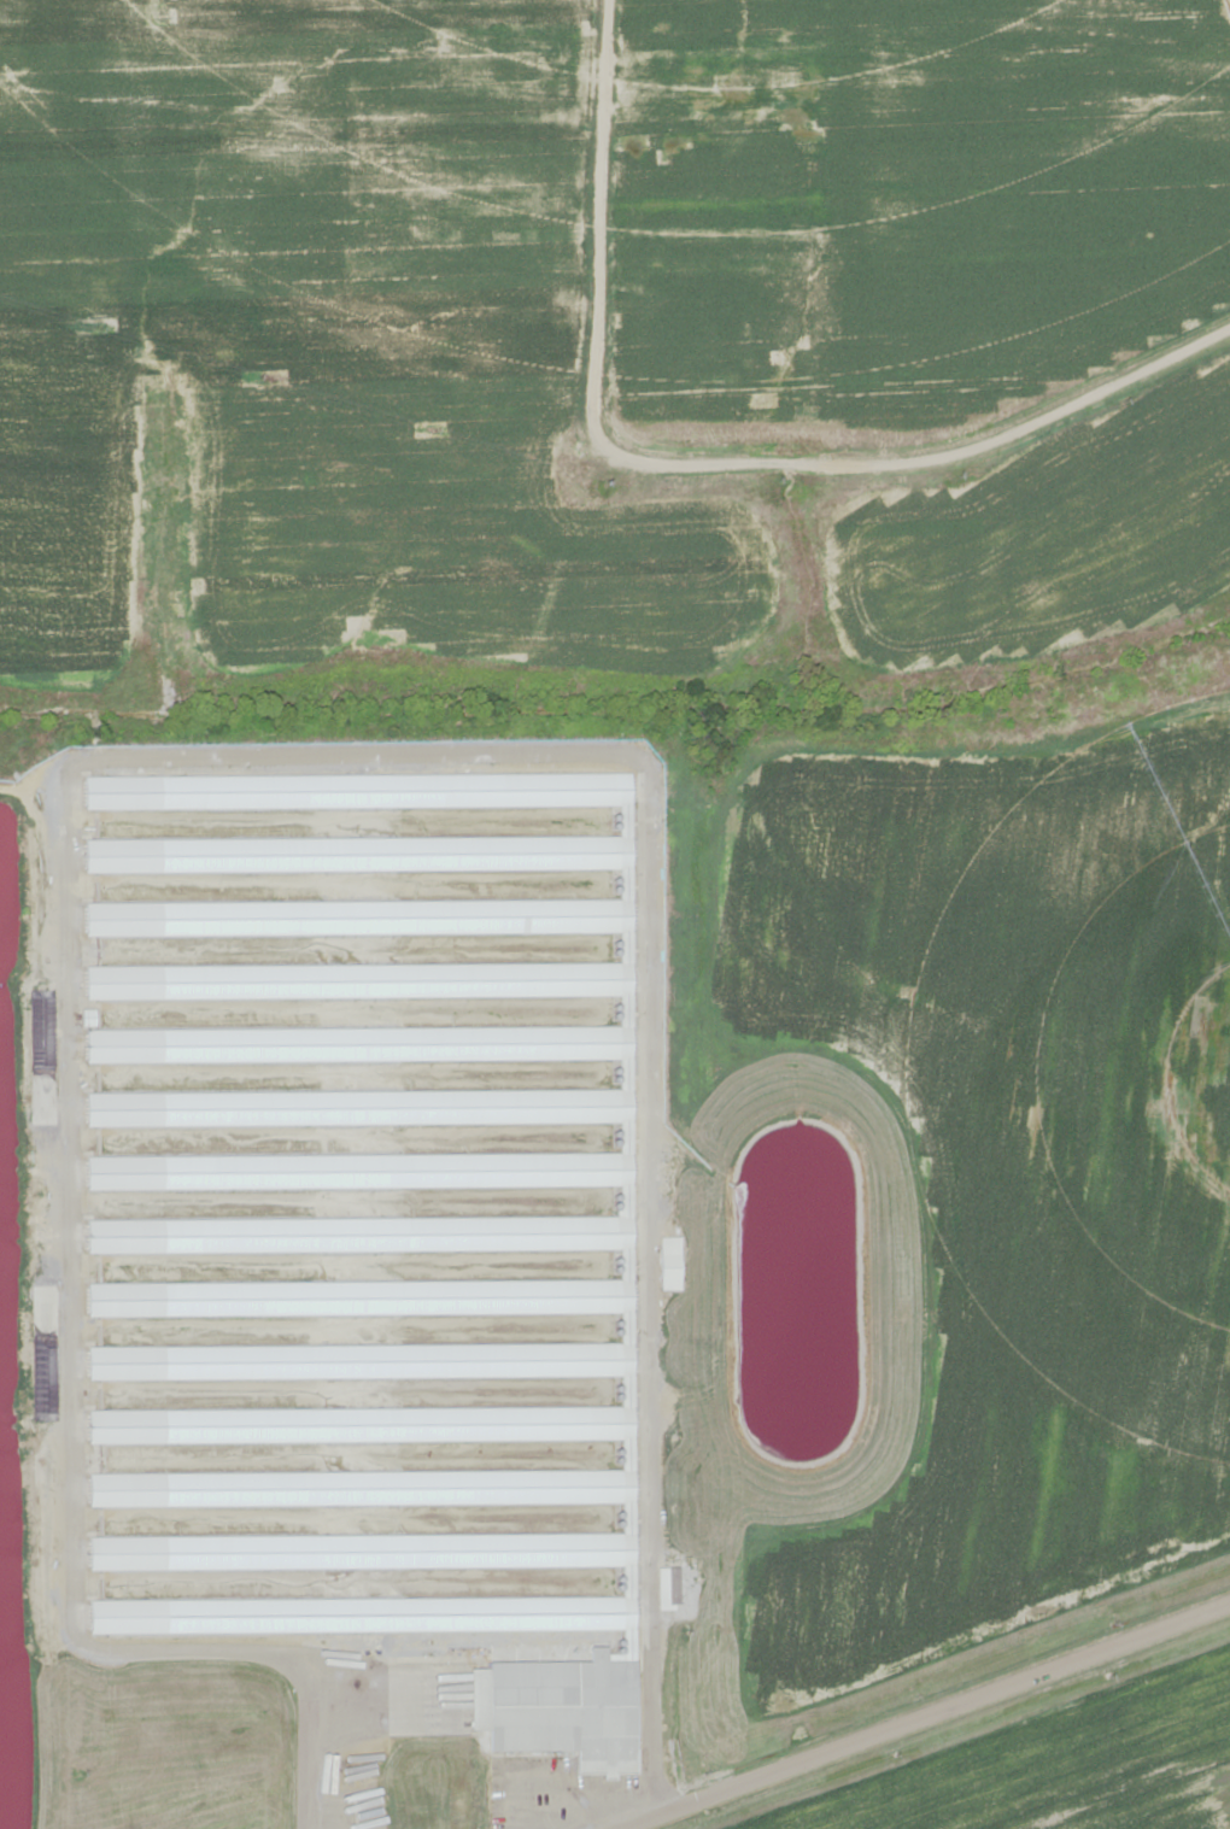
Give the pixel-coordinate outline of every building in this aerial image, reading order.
[(660,1245),(660,1291),(681,1291),(681,1245),(660,1245)]
